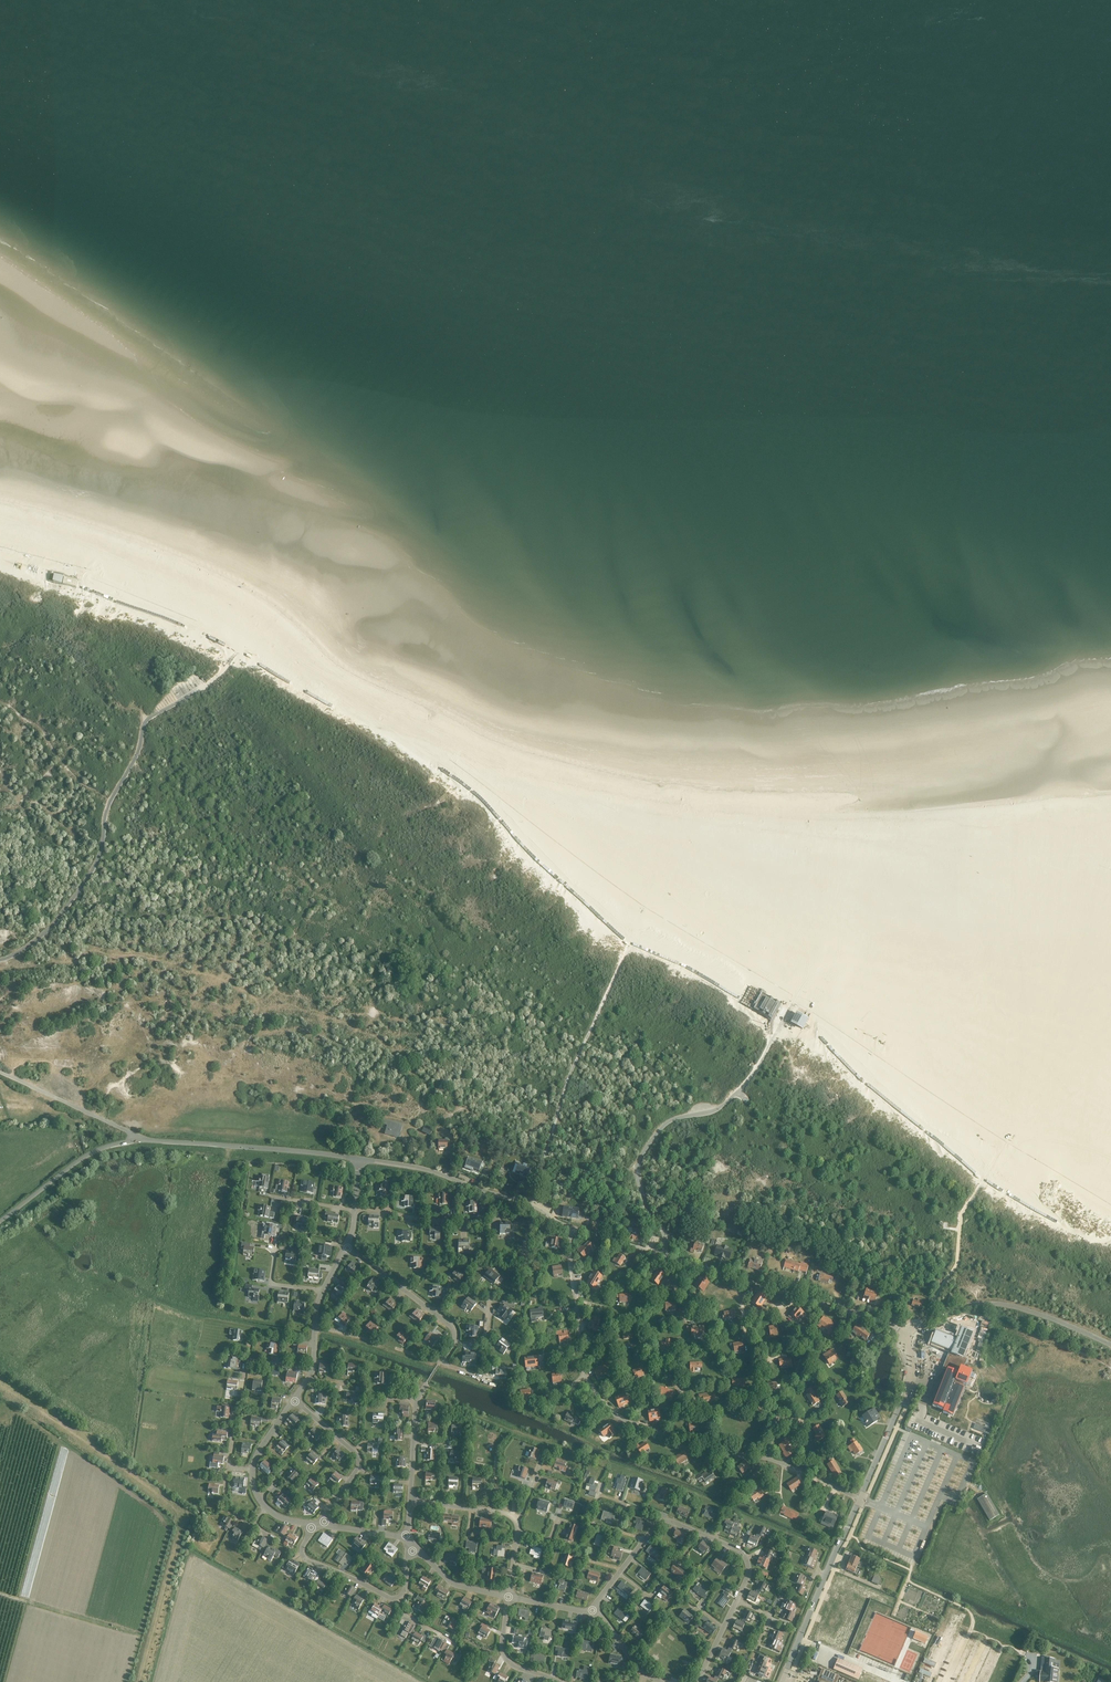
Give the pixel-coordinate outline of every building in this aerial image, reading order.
[(38,575),(36,581),(47,584),(48,577),(38,575)] [(82,592),(93,594),(95,584),(83,582),(82,592)] [(762,994),(753,1009),(771,1020),(780,1004),(762,994)] [(797,1014),(792,1023),(802,1029),(807,1020),(797,1014)] [(399,1138),(402,1126),(385,1121),(384,1124),(389,1126),(388,1130),(387,1129),(385,1134),(399,1138)] [(439,1141),(439,1149),(447,1149),(447,1141),(439,1141)] [(483,1162),(469,1157),(465,1168),(473,1171),(474,1168),(480,1170),(483,1162)] [(523,1177),(527,1178),(530,1169),(526,1167),(527,1167),(523,1166),(521,1165),(522,1163),(516,1161),(515,1164),(519,1165),(516,1174),(520,1175),(519,1176),(523,1177)] [(267,1189),(269,1179),(269,1178),(269,1175),(262,1174),(261,1177),(258,1177),(257,1182),(260,1182),(259,1187),(267,1189)] [(287,1192),(289,1182),(277,1180),(276,1185),(280,1186),(279,1191),(287,1192)] [(302,1181),(301,1186),(303,1187),(302,1192),(313,1194),(315,1183),(302,1181)] [(341,1199),(343,1188),(331,1186),(330,1192),(334,1192),(333,1197),(341,1199)] [(388,1197),(388,1186),(377,1186),(377,1191),(380,1191),(380,1197),(388,1197)] [(448,1205),(448,1194),(436,1194),(436,1199),(439,1199),(439,1205),(448,1205)] [(413,1208),(413,1197),(401,1197),(401,1202),(405,1202),(404,1207),(413,1208)] [(477,1213),(477,1202),(466,1202),(466,1207),(469,1207),(469,1212),(477,1213)] [(260,1216),(266,1217),(274,1219),(275,1213),(269,1212),(270,1207),(259,1205),(258,1211),(261,1211),(260,1216)] [(579,1209),(564,1207),(563,1212),(562,1217),(567,1218),(567,1217),(577,1219),(578,1215),(579,1215),(579,1214),(578,1214),(579,1209)] [(338,1224),(339,1215),(329,1214),(329,1213),(326,1212),(325,1218),(328,1219),(327,1222),(338,1224)] [(306,1229),(308,1218),(297,1216),(296,1224),(301,1225),(300,1228),(306,1229)] [(378,1228),(379,1217),(368,1216),(368,1225),(373,1225),(373,1228),(378,1228)] [(510,1234),(510,1223),(500,1222),(500,1231),(505,1231),(505,1234),(510,1234)] [(276,1227),(266,1225),(265,1225),(264,1230),(267,1230),(266,1235),(274,1237),(276,1227)] [(440,1240),(440,1228),(430,1228),(429,1236),(435,1236),(435,1240),(440,1240)] [(628,1240),(638,1240),(638,1235),(639,1235),(640,1230),(632,1229),(631,1234),(628,1234),(628,1240)] [(410,1242),(410,1232),(398,1231),(398,1237),(402,1237),(402,1242),(410,1242)] [(560,1250),(562,1240),(550,1238),(549,1248),(560,1250)] [(469,1252),(469,1241),(458,1240),(458,1249),(463,1249),(463,1252),(469,1252)] [(695,1243),(693,1249),(691,1248),(690,1252),(694,1253),(694,1251),(701,1253),(704,1245),(698,1244),(699,1241),(696,1240),(695,1243)] [(577,1250),(579,1252),(579,1253),(580,1254),(581,1255),(584,1257),(587,1253),(586,1252),(588,1250),(589,1251),(594,1247),(588,1242),(583,1248),(581,1247),(577,1250)] [(330,1257),(331,1247),(319,1245),(319,1251),(322,1251),(322,1256),(330,1257)] [(729,1260),(732,1250),(716,1246),(713,1256),(729,1260)] [(254,1256),(255,1248),(244,1247),(243,1255),(254,1256)] [(295,1265),(295,1264),(297,1253),(300,1253),(301,1249),(294,1248),(294,1252),(286,1251),(285,1260),(291,1260),(290,1265),(295,1265)] [(620,1266),(625,1258),(619,1254),(616,1259),(614,1258),(613,1261),(620,1266)] [(422,1269),(423,1259),(411,1258),(411,1264),(414,1264),(414,1269),(422,1269)] [(754,1261),(750,1260),(748,1267),(760,1271),(763,1261),(755,1259),(754,1261)] [(806,1275),(809,1264),(801,1262),(800,1264),(786,1260),(783,1270),(784,1267),(794,1270),(793,1273),(794,1270),(798,1272),(799,1270),(806,1273),(805,1275),(806,1275)] [(354,1275),(360,1268),(352,1262),(348,1268),(351,1270),(349,1272),(354,1275)] [(556,1275),(562,1274),(561,1266),(552,1267),(554,1277),(556,1277),(556,1275)] [(322,1273),(319,1273),(319,1270),(309,1269),(308,1277),(322,1279),(322,1273)] [(458,1283),(464,1275),(457,1269),(452,1275),(455,1277),(454,1279),(458,1283)] [(490,1269),(485,1275),(488,1277),(487,1279),(494,1284),(500,1276),(490,1269)] [(264,1282),(265,1271),(254,1270),(253,1275),(256,1275),(256,1281),(264,1282)] [(665,1275),(658,1270),(651,1280),(658,1285),(665,1275)] [(589,1279),(587,1284),(591,1286),(593,1283),(596,1285),(601,1276),(594,1272),(591,1276),(589,1279)] [(833,1277),(824,1275),(820,1274),(818,1281),(828,1283),(829,1280),(832,1280),(833,1277)] [(703,1291),(709,1282),(701,1276),(695,1286),(703,1291)] [(373,1278),(369,1284),(366,1287),(372,1291),(373,1290),(375,1291),(381,1283),(373,1278)] [(245,1289),(249,1289),(248,1297),(253,1298),(253,1301),(258,1302),(260,1290),(252,1289),(252,1286),(245,1285),(245,1289)] [(339,1285),(333,1293),(340,1298),(346,1290),(348,1292),(350,1289),(345,1285),(343,1288),(339,1285)] [(441,1298),(441,1287),(430,1286),(429,1292),(433,1292),(432,1297),(441,1298)] [(876,1295),(874,1294),(874,1291),(866,1289),(863,1299),(868,1300),(869,1301),(869,1300),(874,1302),(876,1295)] [(278,1292),(277,1304),(283,1304),(283,1303),(288,1303),(289,1293),(278,1292)] [(631,1299),(630,1294),(620,1295),(620,1303),(634,1302),(633,1299),(631,1299)] [(760,1308),(766,1298),(761,1295),(754,1304),(760,1308)] [(392,1312),(398,1304),(390,1298),(386,1304),(388,1306),(387,1308),(392,1312)] [(471,1311),(476,1304),(468,1298),(461,1307),(465,1310),(467,1308),(471,1311)] [(921,1309),(923,1302),(920,1301),(920,1302),(913,1300),(912,1306),(921,1309)] [(304,1315),(305,1303),(294,1302),(294,1310),(299,1311),(298,1314),(304,1315)] [(508,1317),(511,1312),(502,1305),(498,1310),(502,1313),(499,1316),(504,1320),(507,1316),(508,1317)] [(542,1307),(538,1308),(539,1310),(530,1310),(531,1318),(540,1317),(540,1318),(543,1317),(542,1307)] [(790,1314),(797,1319),(798,1320),(803,1313),(796,1307),(794,1309),(792,1311),(790,1314)] [(418,1323),(424,1315),(417,1309),(412,1316),(415,1318),(413,1320),(418,1323)] [(732,1318),(736,1318),(734,1310),(731,1310),(731,1311),(723,1313),(724,1315),(722,1315),(723,1319),(732,1318)] [(344,1326),(350,1318),(343,1313),(338,1319),(341,1321),(339,1323),(344,1326)] [(594,1316),(588,1326),(595,1331),(602,1321),(594,1316)] [(823,1317),(818,1324),(817,1326),(820,1328),(821,1325),(828,1330),(826,1334),(829,1336),(832,1331),(830,1329),(833,1325),(823,1317)] [(372,1335),(378,1327),(370,1322),(366,1328),(369,1330),(367,1332),(372,1335)] [(773,1334),(779,1333),(778,1325),(769,1327),(770,1336),(773,1335),(773,1334)] [(863,1330),(857,1325),(857,1326),(856,1326),(855,1327),(856,1328),(853,1330),(854,1331),(852,1333),(857,1337),(858,1336),(865,1341),(868,1338),(868,1339),(869,1337),(869,1336),(865,1333),(866,1332),(863,1330)] [(477,1337),(478,1327),(467,1326),(466,1331),(469,1332),(469,1337),(477,1337)] [(705,1326),(688,1327),(688,1332),(692,1332),(692,1336),(705,1336),(705,1326)] [(231,1330),(230,1335),(234,1336),(233,1341),(241,1342),(243,1331),(234,1330),(231,1330)] [(631,1333),(631,1330),(623,1330),(623,1340),(630,1339),(630,1334),(631,1333)] [(403,1345),(409,1337),(401,1331),(397,1337),(400,1339),(398,1341),(403,1345)] [(566,1342),(569,1342),(567,1333),(568,1333),(567,1331),(564,1332),(564,1334),(562,1334),(561,1331),(556,1332),(557,1335),(558,1335),(560,1342),(566,1341),(566,1342)] [(932,1346),(952,1354),(955,1356),(955,1357),(958,1358),(958,1357),(959,1357),(963,1348),(968,1335),(966,1334),(959,1331),(956,1339),(944,1335),(943,1337),(938,1336),(937,1339),(937,1338),(935,1341),(936,1341),(935,1344),(933,1343),(932,1346)] [(431,1349),(438,1340),(430,1333),(425,1340),(429,1343),(427,1345),(431,1349)] [(503,1354),(510,1345),(502,1339),(497,1345),(501,1349),(499,1351),(503,1354)] [(670,1344),(671,1340),(666,1339),(665,1344),(661,1343),(660,1349),(669,1351),(670,1344)] [(294,1342),(293,1345),(298,1346),(297,1354),(297,1358),(302,1359),(302,1358),(306,1358),(307,1347),(299,1346),(300,1342),(294,1342)] [(741,1352),(742,1354),(744,1354),(742,1342),(733,1344),(735,1353),(741,1352)] [(266,1349),(270,1349),(269,1355),(277,1356),(279,1345),(267,1344),(266,1349)] [(829,1365),(838,1359),(832,1350),(823,1355),(829,1365)] [(475,1365),(476,1354),(466,1353),(465,1361),(470,1361),(470,1365),(475,1365)] [(959,1357),(958,1357),(958,1358),(955,1357),(955,1356),(952,1354),(946,1369),(945,1372),(947,1373),(939,1393),(937,1398),(935,1397),(935,1398),(933,1404),(937,1406),(937,1407),(938,1408),(939,1405),(945,1407),(943,1412),(948,1415),(949,1414),(950,1414),(953,1415),(955,1410),(954,1409),(964,1385),(966,1385),(971,1373),(971,1372),(961,1368),(964,1359),(959,1357)] [(524,1356),(526,1368),(535,1367),(534,1355),(524,1356)] [(230,1358),(228,1368),(231,1369),(240,1370),(241,1359),(233,1358),(230,1358)] [(694,1368),(702,1368),(702,1363),(690,1363),(690,1369),(692,1369),(692,1373),(694,1373),(694,1368)] [(328,1373),(329,1365),(320,1364),(319,1373),(328,1373)] [(357,1373),(357,1364),(348,1364),(348,1372),(357,1373)] [(603,1375),(606,1374),(602,1366),(596,1369),(596,1370),(594,1371),(598,1381),(605,1378),(603,1375)] [(505,1379),(505,1368),(496,1368),(495,1375),(499,1376),(499,1378),(505,1379)] [(636,1379),(644,1375),(641,1368),(633,1371),(636,1379)] [(287,1372),(285,1382),(296,1383),(297,1373),(287,1372)] [(385,1384),(386,1374),(375,1373),(374,1379),(377,1379),(377,1384),(385,1384)] [(552,1375),(553,1381),(553,1383),(561,1382),(561,1374),(552,1375)] [(734,1386),(741,1385),(741,1388),(744,1387),(744,1379),(734,1380),(734,1386)] [(237,1390),(238,1382),(228,1380),(226,1389),(226,1390),(231,1391),(232,1390),(233,1390),(233,1389),(237,1390)] [(261,1389),(263,1381),(254,1380),(252,1388),(261,1389)] [(770,1389),(777,1389),(776,1383),(767,1383),(767,1386),(762,1386),(762,1391),(770,1390),(770,1389)] [(671,1398),(673,1391),(670,1391),(667,1390),(668,1389),(666,1388),(666,1389),(659,1387),(658,1391),(661,1392),(660,1395),(671,1398)] [(806,1396),(813,1406),(820,1402),(818,1398),(817,1399),(814,1395),(815,1394),(811,1388),(806,1391),(808,1395),(806,1396)] [(521,1400),(531,1398),(530,1390),(520,1391),(521,1400)] [(347,1392),(346,1400),(351,1401),(352,1401),(355,1401),(355,1404),(358,1404),(358,1393),(347,1392)] [(842,1407),(849,1403),(842,1392),(836,1396),(840,1402),(839,1403),(842,1407)] [(701,1394),(701,1395),(699,1395),(700,1399),(703,1398),(704,1402),(715,1400),(714,1397),(715,1397),(714,1393),(709,1394),(709,1393),(708,1393),(707,1394),(707,1393),(701,1394)] [(625,1394),(615,1398),(619,1408),(623,1406),(622,1405),(628,1402),(625,1394)] [(325,1405),(325,1395),(317,1395),(317,1398),(317,1399),(315,1399),(315,1404),(316,1404),(325,1405)] [(280,1408),(281,1399),(272,1398),(271,1407),(271,1408),(276,1409),(276,1407),(277,1408),(277,1407),(280,1408)] [(435,1413),(435,1401),(426,1401),(426,1409),(431,1409),(431,1413),(435,1413)] [(228,1419),(230,1408),(217,1406),(216,1412),(221,1412),(220,1417),(228,1419)] [(399,1414),(402,1414),(402,1415),(403,1415),(403,1417),(408,1418),(409,1406),(400,1406),(399,1414)] [(658,1409),(651,1410),(648,1411),(649,1422),(654,1421),(653,1419),(660,1418),(658,1409)] [(873,1415),(875,1413),(874,1413),(873,1410),(863,1416),(867,1422),(866,1423),(866,1424),(866,1423),(868,1426),(868,1427),(877,1421),(873,1415)] [(567,1413),(564,1420),(574,1424),(575,1424),(578,1425),(580,1421),(576,1420),(577,1418),(567,1413)] [(287,1421),(294,1427),(296,1424),(299,1427),(303,1422),(300,1419),(299,1420),(292,1414),(287,1421)] [(383,1426),(384,1414),(373,1414),(373,1422),(378,1422),(378,1426),(383,1426)] [(348,1427),(349,1417),(340,1416),(340,1427),(348,1427)] [(261,1423),(266,1423),(268,1423),(268,1420),(251,1417),(250,1426),(261,1427),(261,1423)] [(699,1421),(694,1422),(688,1423),(690,1433),(698,1431),(697,1426),(699,1426),(699,1421)] [(609,1423),(599,1431),(603,1437),(607,1434),(609,1438),(615,1434),(612,1431),(613,1430),(609,1423)] [(437,1433),(437,1424),(428,1424),(428,1432),(437,1433)] [(819,1441),(826,1436),(818,1425),(813,1429),(817,1436),(816,1436),(819,1441)] [(461,1438),(462,1426),(452,1426),(451,1434),(456,1434),(456,1437),(461,1438)] [(222,1441),(226,1441),(228,1433),(220,1432),(220,1429),(218,1428),(217,1435),(213,1434),(212,1441),(221,1442),(221,1441),(222,1441)] [(316,1441),(322,1435),(314,1428),(308,1434),(316,1441)] [(403,1441),(403,1431),(395,1430),(394,1441),(403,1441)] [(787,1458),(793,1454),(788,1446),(790,1444),(787,1438),(784,1440),(785,1442),(779,1446),(787,1458)] [(850,1441),(852,1445),(848,1447),(851,1452),(853,1451),(855,1455),(862,1451),(860,1446),(859,1447),(856,1442),(854,1439),(850,1441)] [(281,1455),(289,1447),(282,1441),(277,1447),(281,1450),(278,1453),(281,1455)] [(639,1447),(637,1445),(635,1446),(641,1454),(643,1453),(643,1452),(649,1448),(645,1442),(641,1445),(641,1446),(639,1447)] [(250,1453),(251,1445),(243,1443),(241,1452),(250,1453)] [(378,1453),(378,1445),(368,1444),(367,1453),(378,1453)] [(427,1460),(435,1461),(436,1450),(428,1450),(428,1449),(421,1448),(421,1451),(427,1452),(427,1460)] [(536,1460),(539,1450),(531,1448),(528,1458),(536,1460)] [(339,1462),(345,1455),(338,1449),(333,1456),(339,1462)] [(460,1463),(461,1451),(450,1451),(450,1459),(455,1459),(455,1463),(460,1463)] [(218,1468),(219,1464),(223,1465),(224,1456),(219,1456),(220,1453),(214,1452),(213,1463),(212,1467),(218,1468)] [(679,1466),(683,1463),(687,1460),(682,1452),(678,1455),(678,1456),(676,1457),(674,1458),(679,1466)] [(313,1465),(318,1459),(312,1453),(306,1459),(313,1465)] [(405,1468),(406,1459),(398,1458),(398,1461),(397,1461),(397,1462),(396,1462),(396,1467),(397,1467),(405,1468)] [(827,1465),(830,1470),(835,1477),(838,1475),(839,1475),(839,1474),(841,1473),(837,1468),(838,1467),(832,1458),(829,1460),(831,1463),(827,1465)] [(556,1459),(554,1467),(559,1469),(560,1469),(559,1470),(565,1472),(567,1466),(565,1466),(566,1463),(556,1459)] [(266,1473),(268,1475),(270,1472),(268,1470),(272,1467),(265,1461),(259,1467),(261,1469),(262,1470),(261,1471),(265,1474),(266,1473)] [(742,1474),(750,1468),(745,1461),(742,1462),(743,1463),(737,1467),(742,1474)] [(525,1479),(528,1469),(517,1466),(515,1471),(519,1472),(517,1477),(525,1479)] [(294,1483),(299,1476),(293,1470),(287,1477),(294,1483)] [(434,1481),(435,1473),(426,1472),(425,1481),(434,1481)] [(699,1483),(703,1480),(706,1483),(714,1477),(711,1472),(707,1475),(706,1472),(701,1476),(700,1475),(695,1478),(699,1483)] [(336,1485),(342,1479),(335,1473),(330,1479),(336,1485)] [(622,1492),(625,1483),(626,1480),(624,1479),(625,1477),(621,1475),(620,1479),(618,1479),(616,1483),(617,1483),(616,1489),(622,1492)] [(318,1484),(309,1476),(302,1485),(305,1487),(306,1485),(313,1491),(318,1484)] [(379,1488),(379,1477),(370,1476),(370,1484),(375,1485),(375,1488),(379,1488)] [(234,1477),(233,1487),(243,1488),(243,1489),(245,1479),(234,1477)] [(457,1486),(458,1478),(449,1477),(448,1486),(457,1486)] [(590,1485),(588,1491),(590,1491),(588,1495),(595,1497),(596,1493),(595,1493),(598,1484),(594,1483),(595,1481),(594,1478),(590,1478),(590,1480),(589,1485),(590,1485)] [(633,1478),(629,1488),(638,1491),(639,1486),(641,1487),(643,1481),(633,1478)] [(791,1491),(801,1485),(796,1478),(787,1485),(791,1491)] [(481,1487),(481,1479),(472,1479),(472,1487),(481,1487)] [(555,1491),(557,1483),(547,1480),(545,1488),(555,1491)] [(218,1494),(219,1486),(209,1484),(208,1492),(212,1493),(212,1494),(213,1494),(213,1495),(218,1496),(218,1494)] [(402,1493),(403,1485),(394,1484),(393,1493),(402,1493)] [(759,1499),(764,1496),(758,1488),(754,1490),(755,1491),(749,1495),(753,1501),(758,1498),(759,1499)] [(662,1489),(658,1499),(666,1502),(670,1492),(662,1489)] [(989,1520),(999,1515),(986,1494),(977,1499),(989,1520)] [(285,1508),(291,1502),(283,1495),(277,1501),(285,1508)] [(312,1502),(311,1502),(309,1500),(306,1502),(303,1503),(304,1508),(306,1508),(308,1510),(309,1511),(309,1510),(313,1514),(319,1508),(312,1502)] [(539,1500),(536,1510),(546,1513),(549,1503),(539,1500)] [(572,1509),(574,1502),(565,1500),(563,1506),(572,1509)] [(351,1502),(351,1510),(351,1512),(356,1512),(356,1511),(357,1511),(357,1510),(360,1511),(363,1511),(363,1502),(360,1502),(351,1502)] [(709,1519),(710,1519),(714,1521),(716,1515),(712,1513),(713,1511),(710,1509),(710,1508),(706,1506),(704,1510),(705,1511),(703,1516),(709,1519)] [(686,1518),(689,1511),(679,1507),(676,1513),(686,1518)] [(796,1519),(798,1514),(783,1507),(780,1513),(787,1516),(787,1517),(792,1519),(793,1518),(796,1519)] [(392,1520),(393,1512),(384,1511),(383,1519),(382,1519),(382,1526),(386,1526),(386,1520),(392,1520)] [(613,1522),(615,1515),(603,1511),(601,1518),(613,1522)] [(826,1512),(822,1522),(823,1522),(829,1525),(828,1527),(832,1529),(837,1517),(826,1512)] [(443,1522),(447,1522),(458,1524),(459,1517),(444,1515),(443,1522)] [(220,1524),(226,1527),(224,1530),(226,1531),(228,1528),(231,1530),(233,1527),(232,1526),(234,1522),(224,1516),(220,1524)] [(642,1531),(644,1522),(641,1521),(641,1520),(637,1518),(635,1523),(636,1523),(635,1529),(642,1531)] [(490,1527),(491,1520),(480,1519),(479,1526),(490,1527)] [(733,1526),(735,1522),(734,1523),(726,1520),(723,1527),(731,1531),(733,1526)] [(741,1530),(737,1528),(739,1523),(735,1522),(733,1526),(731,1531),(730,1534),(738,1537),(741,1530)] [(286,1537),(288,1534),(288,1533),(286,1533),(289,1528),(282,1524),(279,1529),(276,1527),(274,1531),(286,1537)] [(572,1541),(575,1534),(577,1527),(571,1525),(566,1539),(572,1541)] [(760,1526),(756,1536),(760,1538),(760,1536),(764,1538),(768,1529),(760,1526)] [(233,1527),(231,1530),(233,1531),(231,1535),(234,1537),(232,1539),(237,1542),(239,1539),(243,1532),(233,1527)] [(675,1534),(673,1537),(678,1539),(676,1543),(682,1545),(683,1541),(686,1535),(684,1534),(676,1531),(675,1534)] [(431,1532),(431,1534),(430,1536),(429,1536),(428,1540),(433,1541),(433,1540),(439,1540),(440,1533),(431,1532)] [(288,1534),(286,1537),(287,1538),(283,1544),(287,1546),(288,1543),(293,1546),(297,1539),(288,1533),(288,1534)] [(324,1533),(323,1534),(318,1541),(327,1548),(333,1540),(324,1533)] [(600,1547),(604,1537),(597,1534),(594,1545),(600,1547)] [(265,1549),(266,1547),(267,1546),(266,1545),(268,1541),(261,1537),(259,1536),(257,1541),(255,1540),(252,1546),(260,1550),(262,1547),(265,1549)] [(760,1538),(756,1536),(755,1538),(751,1536),(747,1543),(756,1547),(760,1538)] [(359,1553),(361,1550),(365,1545),(357,1538),(352,1543),(356,1546),(354,1549),(359,1553)] [(476,1550),(477,1543),(466,1541),(465,1548),(476,1550)] [(703,1541),(698,1547),(697,1549),(705,1555),(706,1552),(708,1553),(709,1552),(709,1551),(708,1550),(710,1547),(703,1541)] [(393,1555),(398,1549),(389,1543),(385,1548),(393,1555)] [(266,1558),(271,1561),(272,1559),(274,1556),(278,1558),(281,1553),(277,1550),(276,1551),(267,1546),(266,1547),(265,1549),(267,1550),(264,1554),(267,1555),(267,1556),(268,1556),(266,1558)] [(497,1556),(497,1557),(504,1558),(505,1546),(501,1546),(497,1546),(496,1550),(494,1550),(493,1555),(497,1556)] [(663,1556),(659,1553),(650,1546),(645,1552),(658,1562),(663,1556)] [(540,1557),(542,1550),(533,1547),(532,1550),(531,1550),(529,1555),(534,1556),(534,1555),(540,1557)] [(620,1561),(622,1552),(616,1550),(617,1548),(614,1547),(611,1556),(613,1557),(612,1559),(620,1561)] [(806,1556),(809,1558),(814,1559),(817,1551),(806,1547),(805,1550),(808,1552),(806,1556)] [(767,1550),(763,1558),(768,1560),(771,1561),(773,1557),(776,1558),(777,1554),(767,1550)] [(352,1559),(342,1552),(339,1555),(340,1556),(336,1561),(342,1565),(344,1563),(347,1565),(352,1559)] [(455,1562),(456,1555),(447,1554),(446,1557),(444,1557),(444,1562),(449,1563),(449,1561),(455,1562)] [(569,1567),(572,1557),(565,1555),(562,1565),(569,1567)] [(763,1558),(760,1556),(756,1565),(764,1568),(768,1560),(763,1558)] [(809,1558),(806,1556),(802,1565),(813,1569),(817,1561),(814,1559),(809,1558)] [(852,1556),(849,1563),(857,1567),(860,1559),(852,1556)] [(717,1558),(713,1564),(716,1567),(715,1568),(721,1573),(726,1566),(717,1558)] [(284,1564),(282,1568),(294,1575),(296,1572),(300,1564),(291,1559),(287,1566),(284,1564)] [(366,1567),(362,1572),(368,1577),(370,1574),(374,1569),(373,1569),(371,1567),(372,1566),(368,1563),(365,1567),(366,1567)] [(857,1567),(849,1563),(846,1570),(856,1574),(858,1569),(856,1568),(857,1567)] [(682,1580),(687,1574),(675,1565),(670,1571),(682,1580)] [(646,1580),(651,1574),(642,1567),(638,1573),(646,1580)] [(492,1570),(487,1569),(482,1568),(482,1573),(488,1574),(487,1580),(494,1581),(495,1572),(492,1571),(492,1570)] [(308,1569),(303,1577),(315,1583),(317,1580),(315,1579),(318,1575),(308,1569)] [(598,1582),(600,1575),(590,1571),(587,1578),(598,1582)] [(387,1576),(383,1581),(386,1582),(385,1583),(388,1585),(391,1587),(397,1579),(394,1577),(395,1576),(391,1573),(388,1577),(387,1576)] [(532,1573),(531,1580),(530,1582),(541,1585),(543,1576),(532,1573)] [(795,1583),(798,1584),(803,1586),(806,1578),(798,1575),(795,1583)] [(884,1579),(880,1578),(874,1575),(871,1582),(881,1586),(884,1579)] [(425,1591),(431,1581),(423,1577),(419,1584),(423,1587),(422,1589),(425,1591)] [(564,1592),(567,1583),(564,1582),(564,1580),(560,1579),(558,1583),(559,1584),(557,1589),(564,1592)] [(316,1584),(314,1588),(322,1592),(326,1585),(317,1580),(315,1583),(316,1584)] [(759,1584),(756,1592),(759,1593),(760,1592),(764,1594),(768,1585),(756,1580),(755,1582),(759,1584)] [(617,1587),(624,1593),(628,1597),(633,1591),(621,1582),(617,1587)] [(660,1590),(660,1591),(659,1592),(668,1599),(672,1594),(668,1590),(670,1588),(665,1584),(663,1588),(662,1588),(661,1589),(660,1590)] [(707,1592),(706,1590),(707,1589),(699,1584),(697,1587),(696,1586),(693,1590),(696,1592),(696,1593),(702,1598),(707,1592)] [(798,1584),(795,1592),(802,1596),(806,1587),(803,1586),(798,1584)] [(344,1593),(353,1598),(355,1594),(353,1594),(356,1589),(348,1585),(344,1593)] [(438,1585),(435,1590),(439,1592),(437,1595),(436,1596),(441,1599),(442,1598),(443,1598),(445,1599),(449,1592),(441,1588),(442,1587),(438,1585)] [(586,1601),(588,1594),(578,1591),(576,1598),(586,1601)] [(723,1608),(730,1600),(727,1597),(729,1595),(724,1591),(722,1594),(724,1595),(717,1604),(723,1608)] [(756,1592),(755,1593),(751,1591),(747,1598),(755,1602),(759,1593),(756,1592)] [(358,1610),(360,1607),(364,1600),(355,1594),(353,1598),(354,1599),(352,1603),(355,1604),(354,1607),(358,1610)] [(467,1610),(472,1603),(464,1598),(460,1605),(462,1607),(463,1607),(462,1609),(467,1611),(467,1610)] [(649,1613),(653,1607),(644,1600),(640,1606),(649,1613)] [(420,1601),(415,1609),(422,1613),(427,1605),(420,1601)] [(792,1613),(795,1604),(787,1601),(786,1604),(786,1605),(784,1604),(782,1609),(784,1609),(784,1610),(787,1611),(792,1613)] [(484,1611),(489,1614),(489,1615),(494,1618),(500,1608),(491,1603),(488,1607),(486,1606),(484,1611)] [(377,1618),(379,1616),(383,1608),(384,1605),(382,1604),(380,1607),(375,1604),(371,1611),(373,1613),(371,1616),(377,1619),(377,1618)] [(383,1608),(379,1616),(377,1618),(384,1621),(387,1616),(388,1617),(392,1610),(384,1605),(383,1608)] [(622,1621),(627,1615),(618,1608),(614,1614),(622,1621)] [(528,1618),(530,1611),(519,1609),(518,1616),(528,1618)] [(689,1622),(693,1617),(686,1611),(684,1614),(682,1613),(679,1617),(683,1620),(684,1619),(689,1622)] [(746,1611),(742,1621),(745,1622),(746,1621),(750,1623),(754,1615),(746,1611)] [(787,1611),(784,1619),(791,1622),(795,1614),(792,1613),(787,1611)] [(450,1618),(445,1626),(453,1630),(453,1628),(457,1630),(459,1626),(456,1624),(457,1622),(450,1618)] [(402,1619),(400,1624),(404,1626),(404,1625),(406,1626),(400,1635),(405,1638),(408,1633),(412,1635),(414,1632),(412,1631),(415,1626),(408,1622),(402,1619)] [(716,1629),(707,1622),(707,1623),(704,1620),(699,1627),(703,1630),(704,1629),(712,1635),(716,1629)] [(745,1622),(742,1621),(741,1622),(737,1620),(733,1627),(741,1631),(745,1622)] [(574,1630),(576,1623),(566,1621),(566,1622),(563,1621),(562,1628),(565,1629),(565,1628),(570,1629),(569,1630),(573,1631),(574,1630)] [(481,1629),(478,1634),(486,1638),(490,1631),(487,1629),(488,1627),(482,1623),(479,1628),(481,1629)] [(539,1637),(544,1638),(543,1640),(548,1641),(549,1637),(550,1638),(552,1630),(545,1629),(545,1627),(542,1626),(541,1629),(543,1629),(542,1632),(540,1632),(539,1637)] [(639,1639),(644,1633),(635,1626),(630,1632),(639,1639)] [(779,1642),(783,1634),(775,1631),(772,1639),(773,1640),(779,1642)] [(413,1636),(411,1640),(419,1644),(421,1641),(424,1643),(427,1637),(422,1634),(421,1635),(414,1632),(412,1635),(413,1636)] [(893,1647),(898,1635),(892,1632),(887,1644),(893,1647)] [(514,1636),(512,1643),(519,1644),(518,1648),(523,1649),(526,1650),(528,1642),(524,1641),(525,1638),(521,1638),(521,1637),(520,1636),(519,1637),(514,1636)] [(436,1646),(435,1648),(443,1653),(445,1649),(447,1650),(449,1647),(446,1645),(446,1644),(439,1640),(438,1639),(435,1644),(436,1644),(436,1645),(436,1646)] [(733,1639),(728,1649),(732,1651),(732,1649),(736,1651),(740,1643),(733,1639)] [(593,1644),(591,1643),(591,1642),(581,1640),(580,1644),(582,1645),(581,1649),(585,1650),(585,1651),(592,1653),(593,1644)] [(773,1640),(771,1645),(772,1645),(772,1646),(771,1649),(779,1652),(782,1643),(779,1642),(773,1640)] [(558,1650),(558,1651),(557,1656),(568,1658),(569,1650),(556,1647),(555,1650),(558,1650)] [(732,1651),(728,1649),(727,1651),(723,1648),(719,1656),(724,1658),(723,1661),(726,1662),(732,1651)] [(445,1654),(443,1657),(445,1659),(443,1662),(449,1665),(450,1662),(452,1659),(456,1661),(460,1655),(455,1653),(454,1654),(447,1650),(445,1649),(443,1653),(445,1654)] [(533,1661),(544,1663),(545,1656),(531,1653),(531,1658),(534,1658),(533,1661)] [(610,1655),(609,1664),(619,1666),(619,1668),(623,1669),(624,1665),(624,1662),(620,1661),(621,1658),(621,1657),(619,1657),(610,1655)] [(488,1671),(496,1676),(498,1672),(497,1671),(499,1667),(494,1664),(495,1661),(490,1658),(488,1661),(492,1663),(488,1671)] [(761,1660),(759,1665),(764,1667),(768,1669),(772,1661),(764,1658),(763,1661),(761,1660)] [(858,1680),(863,1669),(838,1658),(833,1669),(858,1680)] [(1036,1676),(1040,1677),(1040,1681),(1057,1681),(1059,1669),(1053,1669),(1054,1659),(1046,1659),(1045,1672),(1037,1671),(1036,1676)] [(772,1670),(768,1669),(764,1667),(759,1665),(755,1673),(768,1678),(772,1670)] [(584,1666),(583,1670),(579,1669),(578,1673),(577,1673),(576,1678),(580,1678),(580,1679),(584,1680),(584,1678),(587,1678),(589,1667),(584,1666)] [(719,1668),(714,1678),(718,1679),(719,1678),(722,1680),(726,1672),(719,1668)] [(835,1680),(837,1676),(823,1670),(822,1670),(821,1674),(818,1681),(834,1681),(835,1680)] [(496,1676),(498,1677),(496,1680),(498,1681),(505,1681),(508,1677),(498,1672),(496,1676)]
